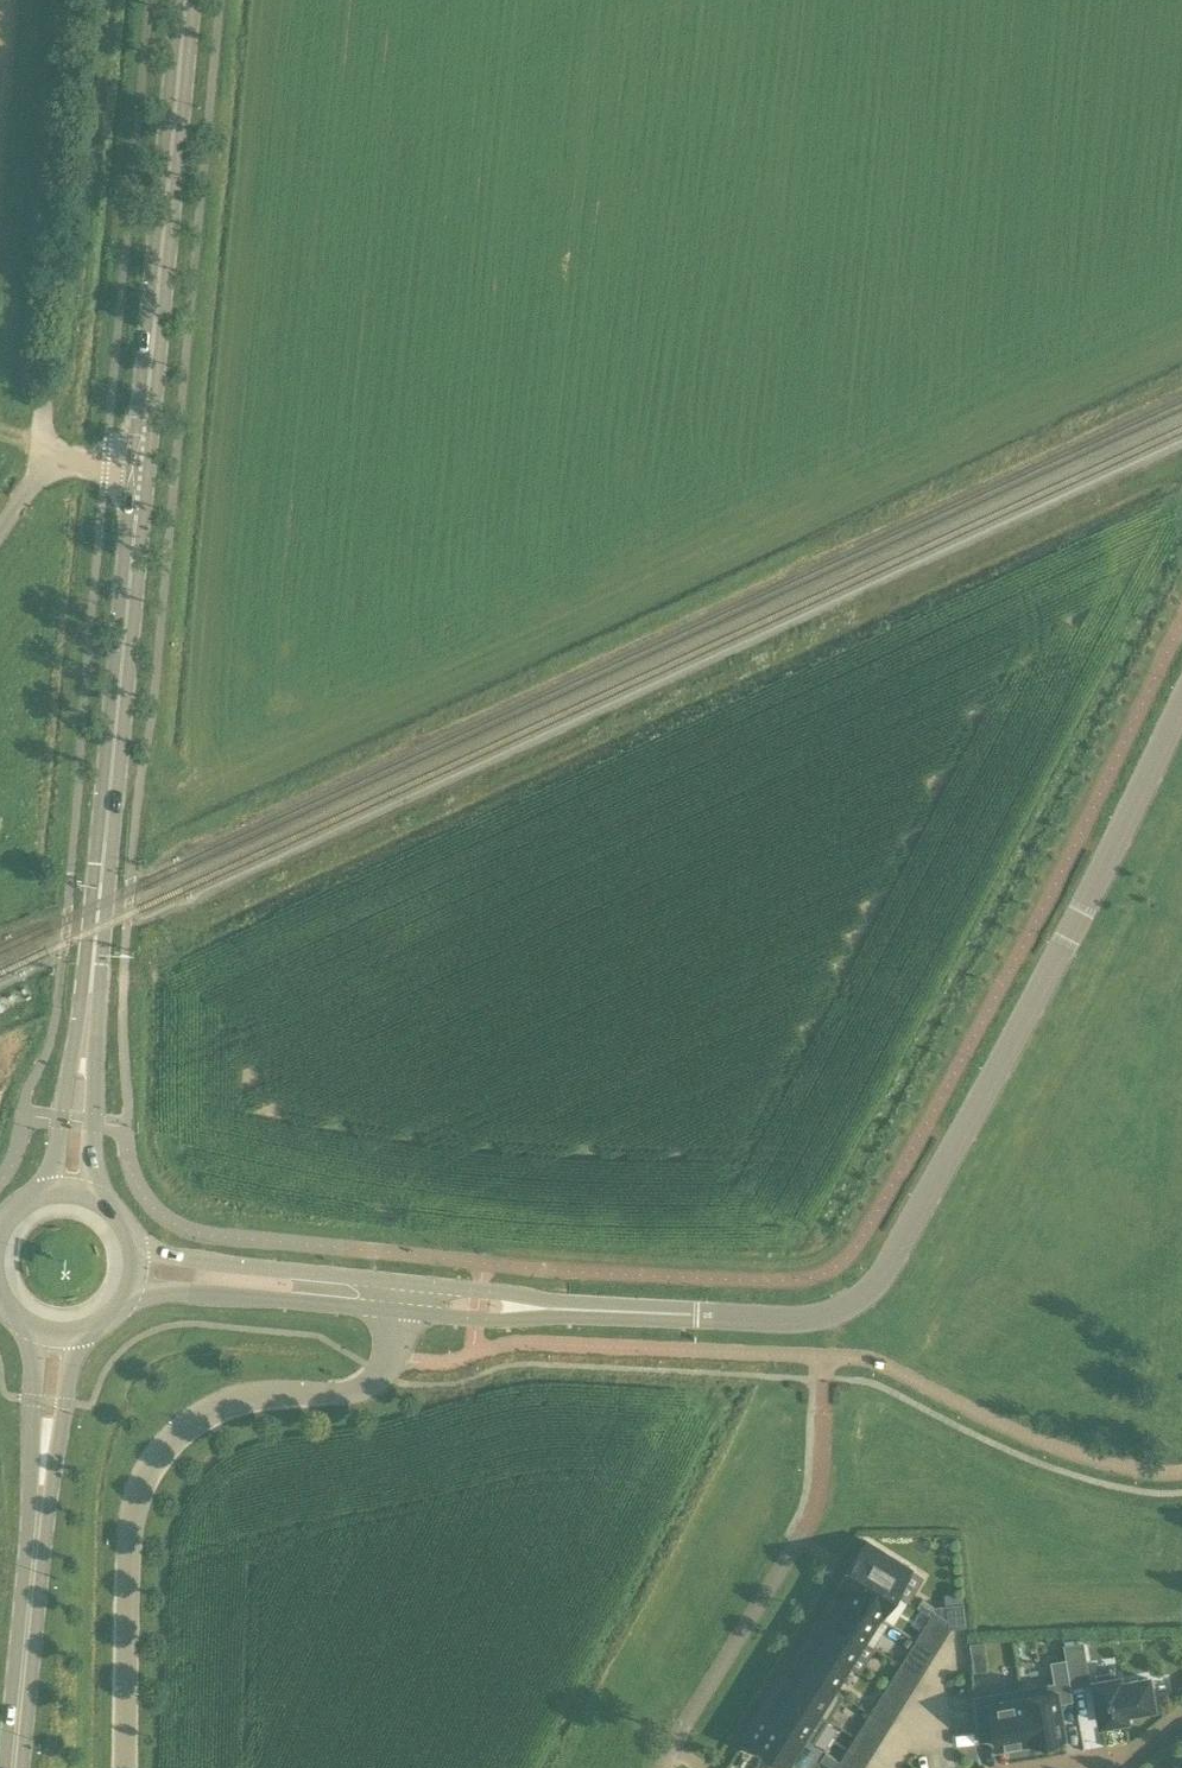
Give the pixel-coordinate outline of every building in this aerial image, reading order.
[(860,1549),(850,1565),(894,1592),(909,1567),(882,1550),(866,1540),(860,1549)] [(894,1592),(850,1565),(835,1589),(838,1591),(842,1593),(877,1615),(879,1616),(894,1592)] [(862,1640),(877,1615),(842,1593),(838,1591),(823,1615),(862,1640)] [(943,1593),(944,1604),(951,1603),(964,1602),(963,1591),(943,1593)] [(942,1622),(947,1614),(919,1596),(914,1604),(931,1614),(942,1622)] [(942,1622),(931,1614),(926,1622),(937,1630),(942,1622)] [(847,1664),(862,1640),(823,1615),(808,1639),(847,1664)] [(793,1664),(832,1688),(847,1664),(808,1639),(793,1664)] [(970,1653),(985,1652),(984,1641),(969,1643),(970,1653)] [(1083,1646),(1063,1649),(1065,1657),(1070,1685),(1089,1682),(1083,1646)] [(899,1664),(912,1671),(920,1677),(925,1668),(905,1655),(899,1664)] [(1049,1660),(1053,1681),(1019,1687),(1028,1740),(1029,1741),(1038,1739),(1039,1743),(1055,1740),(1055,1736),(1064,1735),(1058,1702),(1072,1700),(1065,1657),(1049,1660)] [(832,1688),(793,1664),(778,1688),(817,1712),(827,1718),(842,1694),(832,1688)] [(907,1680),(912,1671),(899,1664),(894,1672),(907,1680)] [(1118,1682),(1117,1677),(1093,1681),(1100,1722),(1125,1718),(1124,1710),(1152,1705),(1150,1696),(1153,1696),(1150,1679),(1147,1679),(1147,1677),(1118,1682)] [(1028,1740),(1019,1687),(973,1695),(977,1734),(993,1731),(995,1746),(1028,1740)] [(802,1736),(817,1712),(778,1688),(763,1711),(763,1712),(802,1736)] [(870,1711),(882,1718),(887,1710),(875,1703),(870,1711)] [(763,1712),(763,1711),(761,1710),(760,1710),(745,1736),(788,1762),(803,1737),(802,1736),(763,1712)] [(891,1723),(882,1718),(870,1711),(865,1720),(885,1733),(891,1723)] [(852,1767),(848,1764),(840,1759),(824,1749),(819,1757),(837,1767),(851,1767),(852,1767)] [(852,1767),(854,1767),(863,1767),(865,1764),(845,1752),(840,1759),(848,1764),(852,1767)] [(1174,1763),(1178,1767),(1181,1767),(1181,1756),(1174,1763)]
